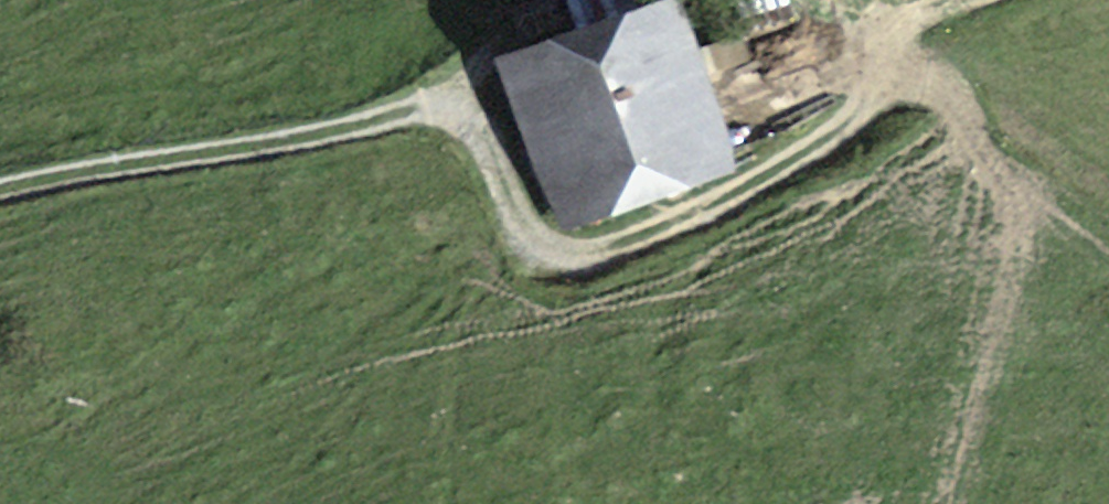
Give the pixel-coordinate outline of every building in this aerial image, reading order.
[(566,207),(717,153),(669,18),(517,72),(566,207)]
